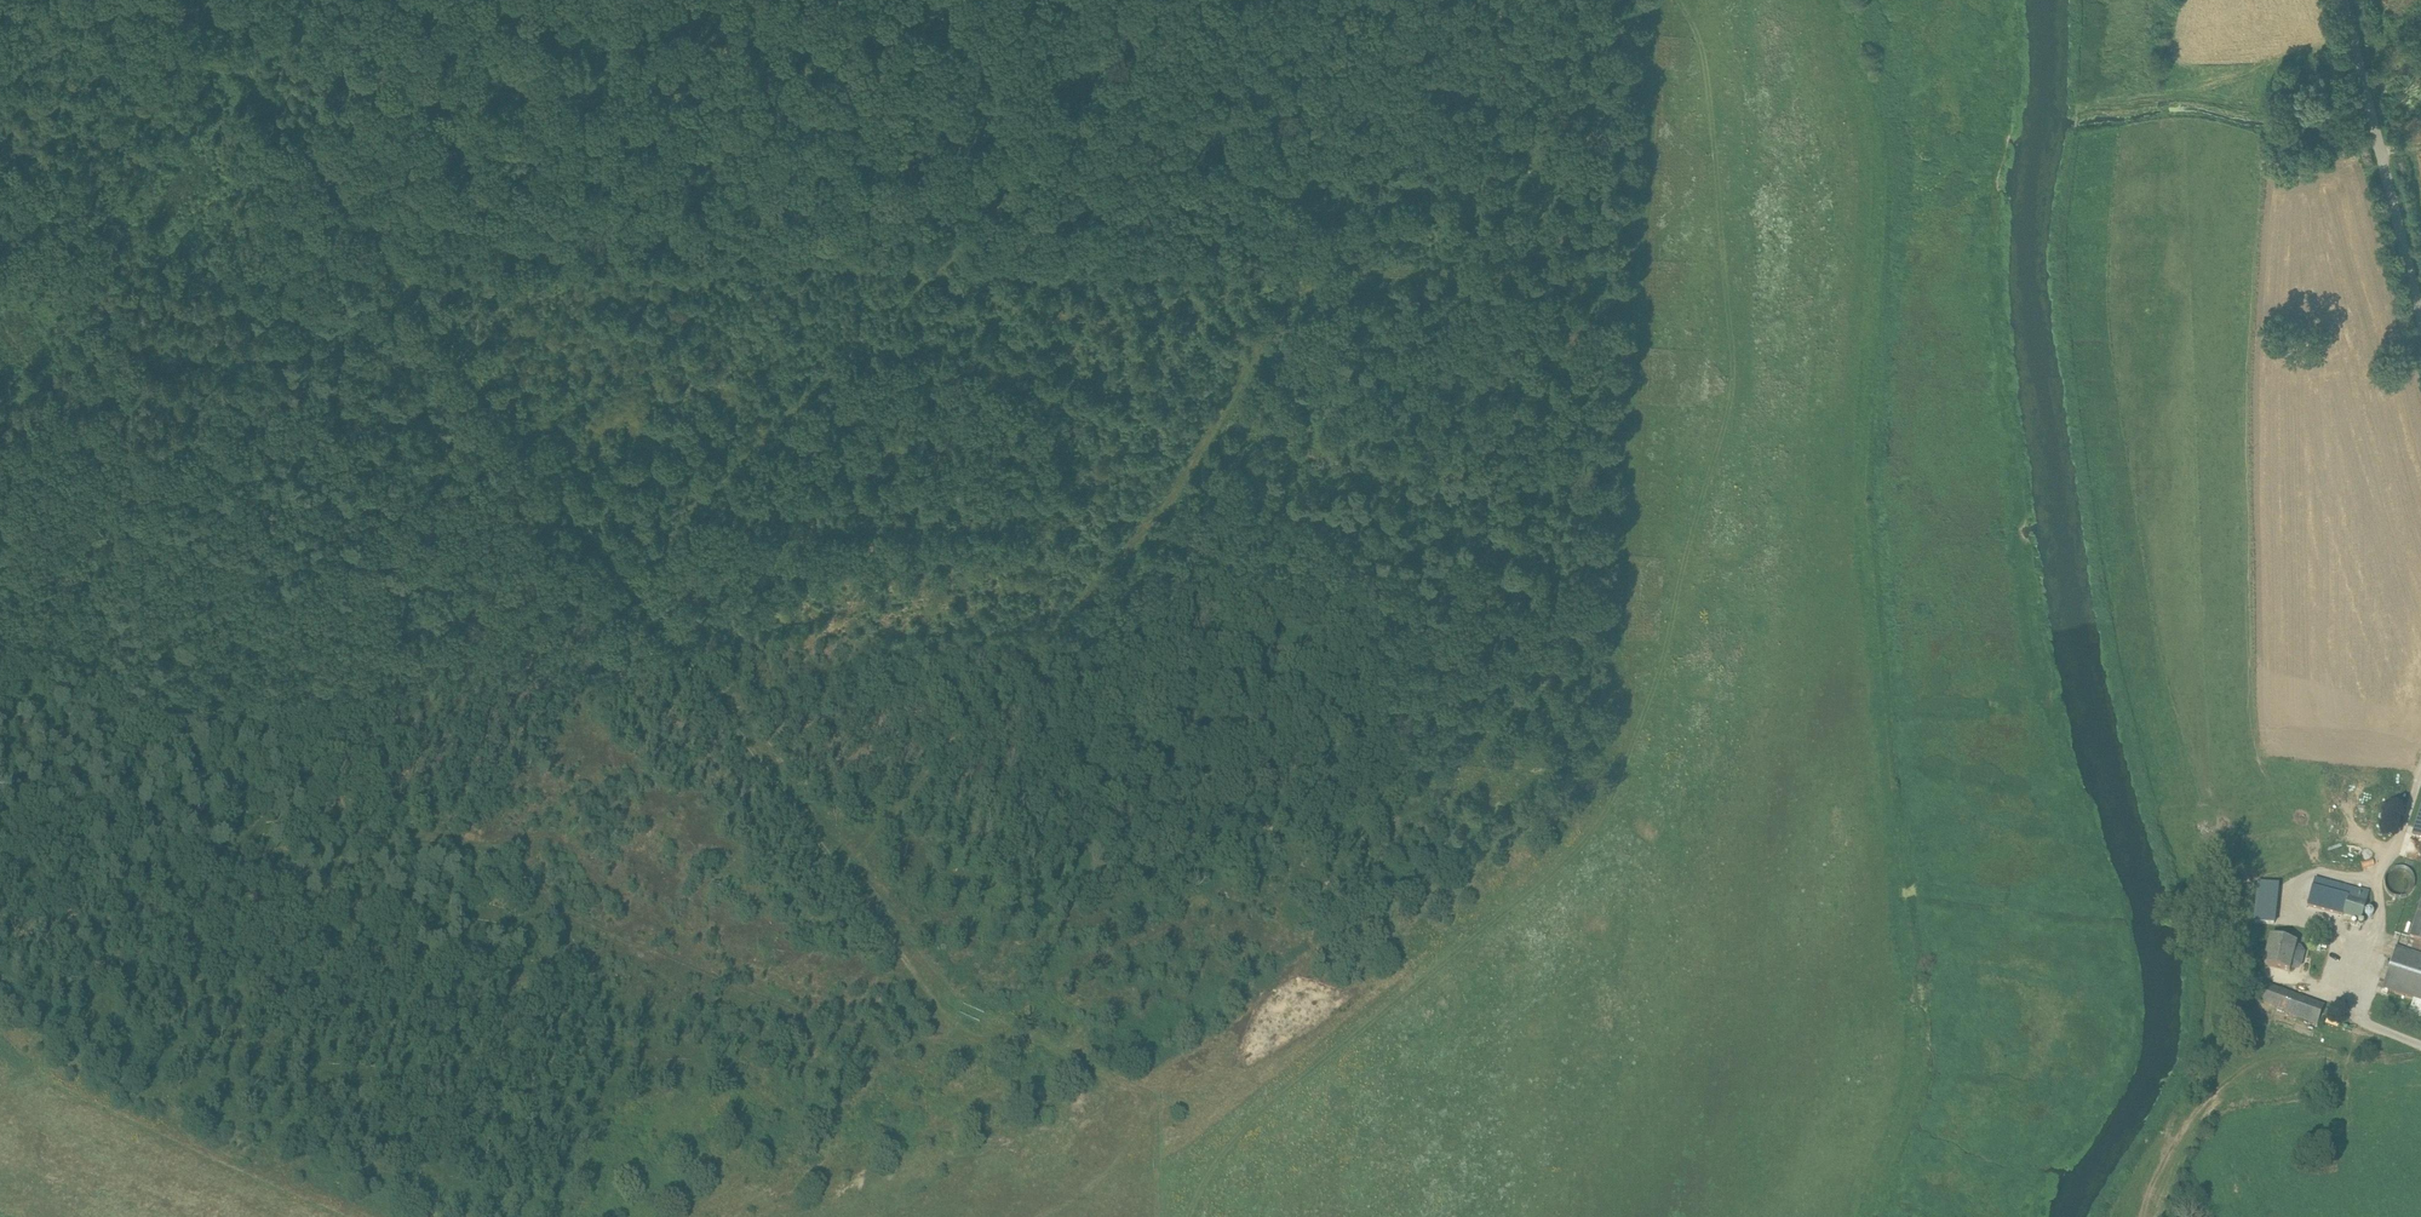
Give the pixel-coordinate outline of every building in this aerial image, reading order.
[(2405,803),(2406,790),(2397,790),(2397,803),(2405,803)] [(2413,839),(2420,842),(2420,814),(2413,839)] [(2412,885),(2413,881),(2413,879),(2412,876),(2409,873),(2407,871),(2405,870),(2400,870),(2396,871),(2393,874),(2390,877),(2390,882),(2391,886),(2394,890),(2395,892),(2398,893),(2402,893),(2406,892),(2410,889),(2412,885)] [(2360,894),(2315,881),(2313,890),(2303,888),(2296,915),(2360,932),(2370,895),(2361,892),(2360,894)] [(2272,886),(2259,884),(2255,921),(2268,922),(2272,886)] [(2410,940),(2420,944),(2420,907),(2410,940)] [(2393,910),(2386,933),(2396,936),(2404,913),(2393,910)] [(2298,945),(2272,938),(2265,967),(2290,973),(2291,970),(2295,971),(2301,968),(2304,955),(2301,950),(2296,948),(2297,945),(2298,945)] [(2396,951),(2384,992),(2415,1001),(2420,1003),(2420,959),(2396,951)] [(2325,1008),(2264,986),(2258,1003),(2287,1013),(2286,1015),(2318,1027),(2325,1008)] [(2415,1001),(2410,1016),(2420,1020),(2420,1003),(2415,1001)]
